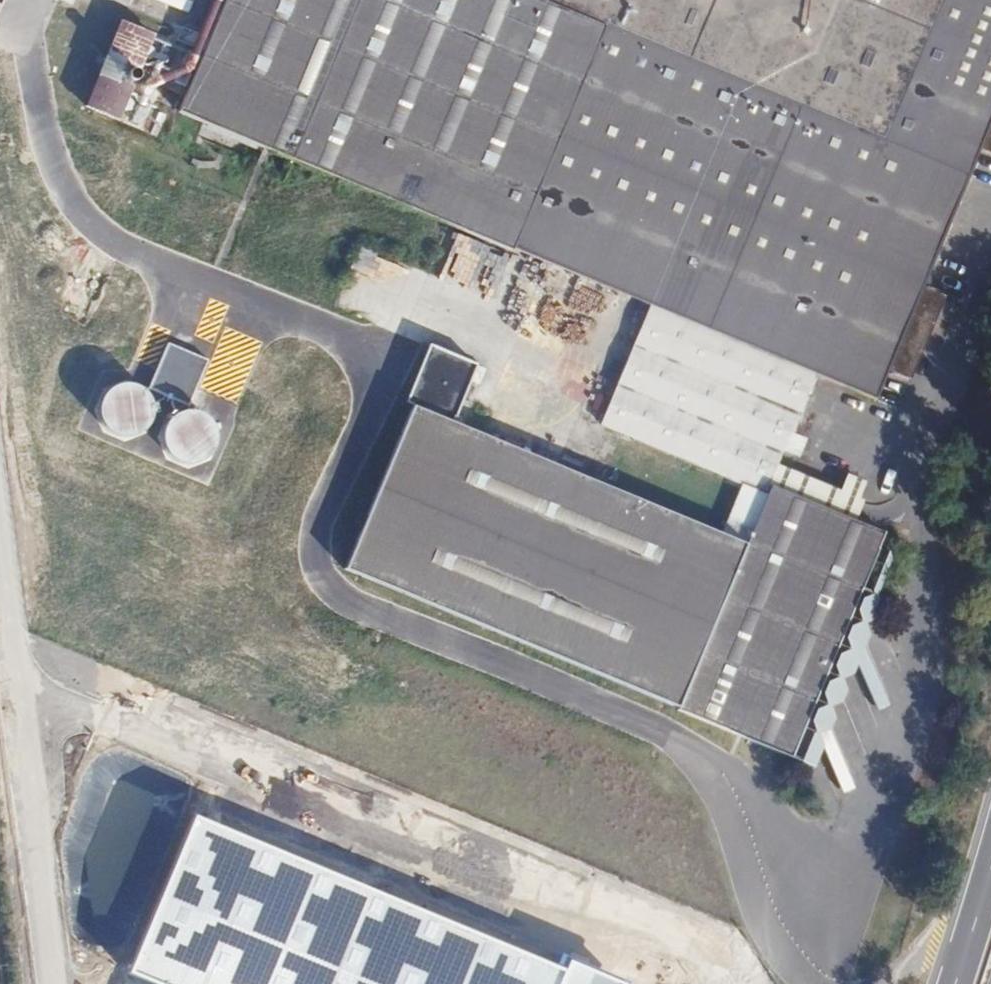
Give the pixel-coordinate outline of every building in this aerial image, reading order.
[(188,116),(673,317),(625,434),(761,491),(810,373),(869,398),(990,106),(990,0),(237,0),(188,116)] [(793,751),(833,655),(883,533),(776,486),(753,537),(475,420),(499,362),(451,341),(427,399),(419,396),(350,559),(683,700),(682,703),(793,751)] [(192,816),(129,972),(158,983),(624,983),(625,983),(565,958),(561,969),(192,816)]
